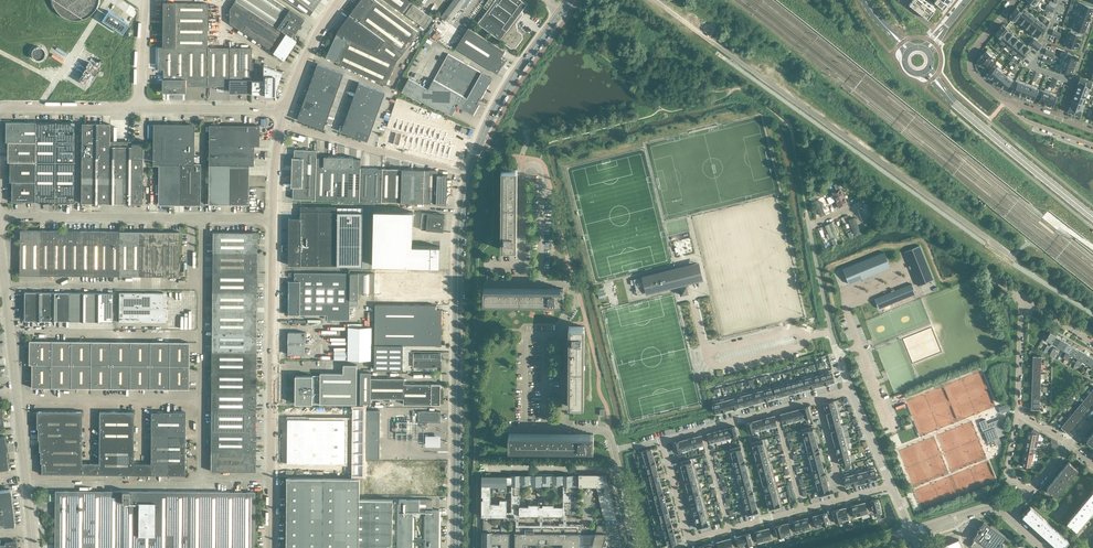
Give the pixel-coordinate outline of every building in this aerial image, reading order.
[(95,8),(97,3),(98,0),(50,0),(51,2),(52,7),(55,12),(59,16),(63,19),(68,21),(74,21),(79,21),(84,19),(88,16),(92,13),(95,8)] [(229,10),(229,23),(283,58),(296,38),(295,36),(294,33),(295,31),(296,29),(303,18),(275,0),(235,0),(229,10)] [(320,0),(287,0),(309,15),(320,0)] [(326,57),(336,61),(336,62),(386,85),(397,61),(403,53),(419,32),(375,0),(374,0),(360,0),(350,14),(350,15),(344,24),(339,30),(337,34),(337,33),(326,57)] [(426,28),(433,19),(407,0),(387,0),(426,28)] [(441,16),(450,22),(466,0),(453,0),(441,16)] [(521,0),(495,0),(478,23),(511,48),(517,47),(523,38),(522,34),(518,31),(515,21),(516,21),(521,15),(522,15),(521,11),(526,4),(521,0)] [(909,4),(918,12),(927,1),(926,1),(925,0),(913,0),(909,4)] [(934,2),(944,9),(947,4),(941,0),(936,0),(934,2)] [(927,1),(918,12),(928,19),(936,9),(927,2),(927,1)] [(252,48),(208,48),(208,3),(164,3),(163,47),(158,47),(158,69),(163,69),(163,92),(184,92),(184,86),(207,86),(230,86),(230,92),(264,93),(264,94),(273,94),(276,86),(277,86),(279,81),(277,81),(281,72),(252,62),(252,48)] [(1078,9),(1091,13),(1092,8),(1080,3),(1078,9)] [(1009,16),(1012,19),(1015,21),(1016,19),(1017,18),(1023,11),(1022,11),(1017,6),(1012,13),(1011,13),(1009,16)] [(1023,11),(1017,18),(1020,20),(1018,21),(1019,22),(1021,23),(1021,24),(1023,22),(1030,13),(1024,9),(1022,11),(1023,11)] [(1078,9),(1076,15),(1089,20),(1090,17),(1091,13),(1078,9)] [(128,24),(107,12),(101,22),(122,35),(128,24)] [(1030,13),(1023,22),(1025,24),(1024,26),(1025,27),(1026,28),(1027,29),(1029,27),(1028,27),(1035,18),(1030,13)] [(1076,15),(1073,21),(1086,26),(1088,27),(1089,23),(1088,23),(1089,20),(1076,15)] [(1035,18),(1028,27),(1029,27),(1031,29),(1030,31),(1032,33),(1033,33),(1034,31),(1041,23),(1035,18)] [(1073,21),(1071,28),(1084,32),(1086,27),(1086,26),(1073,21)] [(1041,23),(1034,31),(1037,33),(1035,35),(1036,36),(1038,37),(1038,38),(1039,38),(1047,27),(1041,23)] [(27,27),(29,37),(47,34),(45,24),(27,27)] [(1000,28),(995,34),(1000,39),(1006,32),(1007,30),(1008,29),(1006,27),(1002,25),(1000,27),(1000,28)] [(468,28),(467,30),(456,47),(497,73),(505,60),(505,58),(502,56),(505,51),(468,28)] [(1069,31),(1066,38),(1079,42),(1080,39),(1080,38),(1081,35),(1075,33),(1076,32),(1071,30),(1070,32),(1069,31)] [(1000,39),(998,41),(1004,45),(1011,37),(1013,35),(1012,34),(1010,33),(1010,32),(1008,34),(1006,32),(1000,39)] [(1011,37),(1004,45),(1010,50),(1017,41),(1019,40),(1018,39),(1016,38),(1015,37),(1014,39),(1011,37)] [(1066,38),(1064,44),(1065,45),(1065,47),(1069,48),(1070,47),(1076,49),(1077,46),(1079,42),(1066,38)] [(1035,39),(1030,45),(1032,46),(1037,50),(1041,44),(1036,40),(1035,39)] [(1017,41),(1010,50),(1016,54),(1023,46),(1024,44),(1023,43),(1022,42),(1021,42),(1020,43),(1017,41)] [(45,56),(46,53),(45,51),(44,48),(42,47),(39,46),(37,46),(34,47),(32,48),(31,51),(30,53),(31,56),(32,58),(34,60),(37,61),(39,61),(42,60),(44,58),(45,56)] [(1023,46),(1016,54),(1021,59),(1030,49),(1029,48),(1027,47),(1027,46),(1025,48),(1023,46)] [(978,60),(977,60),(978,64),(979,64),(984,66),(985,65),(988,67),(993,62),(990,59),(994,54),(987,49),(984,53),(983,55),(982,54),(980,57),(981,57),(978,60)] [(1065,52),(1062,58),(1075,63),(1076,61),(1077,60),(1078,57),(1077,56),(1074,55),(1065,52)] [(448,53),(431,84),(428,89),(409,78),(402,91),(421,102),(422,100),(437,109),(437,107),(452,115),(458,104),(473,113),(481,98),(489,83),(492,78),(448,53)] [(1062,58),(1060,64),(1073,69),(1075,63),(1062,58)] [(81,81),(91,87),(101,71),(94,67),(94,65),(92,64),(81,81)] [(344,73),(317,64),(297,120),(323,129),(344,73)] [(1060,64),(1058,71),(1067,74),(1067,75),(1070,76),(1071,76),(1072,73),(1073,69),(1060,64)] [(989,76),(988,78),(991,80),(992,79),(994,81),(1001,72),(1003,70),(998,65),(996,67),(993,65),(988,71),(991,73),(989,76)] [(994,81),(993,82),(996,84),(997,83),(999,84),(1006,76),(1001,72),(994,81)] [(1006,76),(999,84),(1000,85),(999,85),(1002,87),(1004,89),(1008,85),(1011,88),(1014,82),(1012,80),(1013,79),(1008,74),(1006,76)] [(414,77),(412,80),(424,86),(425,83),(414,77)] [(1079,82),(1090,87),(1091,87),(1092,83),(1092,82),(1080,77),(1079,82)] [(1014,82),(1011,88),(1015,89),(1014,93),(1017,94),(1020,95),(1021,95),(1025,82),(1016,79),(1014,82)] [(1025,82),(1021,95),(1027,97),(1032,85),(1025,82)] [(1079,82),(1077,88),(1087,92),(1088,92),(1090,87),(1079,82)] [(385,92),(359,83),(341,132),(367,141),(385,92)] [(1027,98),(1026,99),(1030,100),(1030,99),(1033,100),(1035,96),(1037,97),(1040,90),(1037,89),(1038,87),(1032,85),(1027,97),(1027,98)] [(1077,88),(1074,94),(1085,98),(1087,92),(1077,88)] [(1040,90),(1037,97),(1040,98),(1039,102),(1042,103),(1045,104),(1049,92),(1040,89),(1040,90)] [(1049,92),(1045,104),(1048,105),(1047,107),(1051,108),(1051,106),(1052,107),(1054,101),(1056,102),(1058,97),(1056,96),(1057,94),(1050,91),(1049,92)] [(1074,94),(1072,100),(1085,104),(1085,103),(1083,103),(1085,98),(1074,94)] [(1072,100),(1070,105),(1083,110),(1085,104),(1072,100)] [(1070,105),(1068,111),(1076,114),(1075,115),(1078,116),(1079,115),(1081,116),(1083,110),(1070,105)] [(395,117),(388,143),(452,160),(458,139),(447,137),(448,131),(395,117)] [(75,122),(22,122),(10,122),(9,121),(6,121),(6,122),(5,122),(3,122),(3,129),(5,129),(5,141),(5,146),(7,146),(7,161),(7,166),(9,166),(9,181),(9,187),(11,187),(11,202),(74,202),(75,122)] [(110,124),(82,123),(81,203),(142,204),(143,144),(131,144),(131,147),(110,147),(110,124)] [(153,125),(153,164),(159,164),(159,203),(199,204),(200,164),(193,164),(193,125),(153,125)] [(209,125),(208,165),(208,204),(234,204),(248,204),(249,166),(253,166),(253,146),(259,146),(259,125),(209,125)] [(291,186),(291,187),(293,187),(293,190),(293,199),(315,200),(337,200),(360,201),(381,202),(401,202),(403,202),(409,202),(423,203),(437,203),(447,204),(447,180),(447,179),(447,178),(447,175),(438,175),(438,170),(425,170),(420,170),(411,170),(408,169),(406,169),(405,169),(402,169),(385,169),(383,169),(379,169),(369,168),(365,168),(361,168),(361,159),(353,159),(353,157),(345,157),(339,157),(324,156),(324,158),(320,158),(317,158),(317,150),(314,150),(308,150),(294,150),(294,158),(292,158),(292,166),(291,186)] [(518,170),(518,169),(501,169),(501,170),(502,170),(501,249),(517,249),(515,249),(515,241),(516,241),(516,238),(516,234),(515,234),(516,170),(518,170)] [(840,189),(832,193),(839,208),(847,204),(840,189)] [(829,212),(822,197),(814,201),(821,216),(829,212)] [(867,205),(859,208),(866,223),(874,220),(867,205)] [(412,246),(413,212),(374,211),(373,265),(440,267),(440,246),(412,246)] [(364,212),(284,212),(284,231),(364,231),(364,212)] [(852,212),(844,215),(851,230),(859,227),(852,212)] [(445,215),(423,213),(421,229),(444,231),(445,215)] [(839,236),(832,221),(824,224),(831,239),(839,236)] [(19,275),(159,276),(179,276),(179,262),(179,232),(79,231),(20,230),(19,271),(19,275)] [(212,272),(212,311),(210,471),(255,471),(256,312),(257,301),(257,292),(257,285),(257,232),(213,232),(212,272)] [(905,251),(918,286),(934,279),(920,245),(905,251)] [(284,246),(284,261),(363,262),(364,246),(284,246)] [(890,267),(884,252),(843,268),(849,284),(890,267)] [(187,262),(179,262),(179,276),(187,276),(187,262)] [(692,265),(687,266),(691,282),(696,281),(692,265)] [(685,266),(634,279),(637,295),(678,285),(681,295),(688,293),(687,285),(681,287),(681,285),(689,283),(685,266)] [(375,293),(375,273),(372,273),(350,273),(294,273),(294,281),(289,281),(289,290),(289,292),(289,295),(288,314),(327,314),(327,320),(350,320),(350,323),(375,323),(375,293)] [(916,293),(911,283),(875,298),(879,308),(916,293)] [(499,289),(483,289),(483,303),(563,304),(563,290),(555,290),(555,289),(551,288),(548,289),(548,290),(499,289)] [(24,320),(68,321),(69,293),(24,292),(24,320)] [(113,293),(69,293),(68,321),(112,321),(113,293)] [(163,308),(164,293),(119,293),(119,322),(167,322),(167,317),(166,317),(164,316),(164,315),(166,315),(167,314),(167,308),(163,308)] [(375,304),(375,324),(375,344),(389,344),(403,344),(441,345),(441,309),(436,309),(436,305),(375,304)] [(570,341),(570,406),(583,406),(584,326),(570,326),(570,334),(569,334),(569,338),(569,341),(570,341)] [(371,360),(371,327),(348,327),(348,360),(371,360)] [(288,355),(305,355),(305,332),(288,332),(288,355)] [(1051,343),(1055,336),(1050,333),(1046,339),(1051,343)] [(1051,343),(1057,346),(1061,339),(1055,336),(1051,343)] [(1057,346),(1055,349),(1058,350),(1059,347),(1063,349),(1067,343),(1061,339),(1057,346)] [(189,389),(189,366),(189,342),(29,341),(28,343),(26,343),(26,348),(28,348),(28,365),(29,365),(29,370),(32,370),(32,388),(189,389)] [(1073,346),(1067,343),(1063,349),(1066,351),(1064,354),(1065,354),(1067,356),(1073,346)] [(375,344),(375,369),(403,369),(403,344),(389,344),(375,344)] [(1074,356),(1078,349),(1073,346),(1067,356),(1069,357),(1071,354),(1074,356)] [(1084,353),(1078,349),(1074,356),(1080,359),(1084,353)] [(413,366),(414,366),(414,363),(420,364),(420,366),(441,366),(441,354),(434,354),(434,355),(432,355),(432,354),(413,353),(413,366)] [(1090,356),(1084,353),(1080,359),(1078,362),(1080,364),(1082,361),(1086,363),(1090,356)] [(296,375),(296,403),(357,404),(357,365),(346,365),(346,369),(346,373),(321,373),(321,375),(296,375)] [(371,403),(371,398),(404,398),(404,404),(441,404),(441,384),(404,384),(404,378),(371,378),(371,372),(361,372),(360,403),(371,403)] [(832,372),(826,373),(828,383),(834,381),(832,372)] [(822,385),(828,383),(826,373),(820,375),(822,385)] [(820,375),(814,376),(817,386),(822,385),(820,375)] [(814,376),(808,378),(811,388),(817,386),(814,376)] [(811,388),(808,378),(803,379),(805,389),(811,388)] [(803,379),(797,381),(799,391),(805,389),(803,379)] [(797,381),(791,382),(794,392),(799,391),(797,381)] [(794,392),(791,382),(785,384),(788,394),(794,392)] [(785,384),(780,385),(782,395),(788,394),(785,384)] [(780,385),(773,387),(776,397),(782,395),(780,385)] [(766,389),(768,399),(774,397),(772,388),(766,389)] [(766,389),(760,391),(763,401),(768,399),(766,389)] [(757,402),(763,401),(760,391),(754,392),(757,402)] [(754,392),(748,394),(751,404),(757,402),(754,392)] [(743,395),(745,405),(751,404),(748,394),(743,395)] [(743,395),(737,397),(740,407),(745,405),(743,395)] [(1086,396),(1082,401),(1088,407),(1092,401),(1086,396)] [(737,397),(731,398),(734,408),(740,407),(737,397)] [(728,410),(734,408),(731,398),(725,400),(728,410)] [(725,400),(720,401),(722,411),(728,410),(725,400)] [(826,409),(838,406),(837,400),(824,403),(826,409)] [(722,411),(720,401),(714,403),(716,413),(722,411)] [(1084,412),(1088,407),(1082,401),(1078,406),(1084,412)] [(1009,403),(999,407),(1001,413),(1006,411),(1005,409),(1011,407),(1009,403)] [(805,417),(811,416),(808,406),(803,408),(805,417)] [(826,409),(827,416),(840,412),(838,406),(826,409)] [(1078,406),(1074,411),(1080,417),(1084,412),(1078,406)] [(363,407),(354,407),(354,474),(363,474),(363,407)] [(803,408),(797,409),(800,419),(799,419),(800,420),(806,419),(805,417),(803,408)] [(797,409),(792,411),(794,420),(795,420),(799,419),(800,419),(797,409)] [(366,410),(366,457),(380,457),(380,411),(366,410)] [(185,412),(152,412),(151,412),(151,464),(133,464),(134,412),(99,412),(99,463),(82,463),(82,411),(36,411),(36,413),(35,413),(35,416),(36,416),(36,428),(38,428),(38,440),(39,440),(39,456),(40,456),(40,462),(41,462),(41,474),(185,475),(185,412)] [(440,411),(418,411),(418,422),(424,422),(424,419),(440,419),(440,411)] [(792,411),(786,412),(789,422),(789,423),(795,422),(795,420),(794,420),(792,411)] [(1069,417),(1076,422),(1080,417),(1074,411),(1069,417)] [(786,412),(780,414),(783,423),(789,422),(786,412)] [(842,419),(840,412),(827,416),(829,422),(839,419),(842,419)] [(771,426),(771,427),(771,428),(777,426),(774,415),(769,417),(771,426)] [(1069,417),(1065,422),(1071,427),(1076,422),(1069,417)] [(345,418),(287,418),(287,463),(345,463),(345,418)] [(760,429),(760,431),(766,429),(766,428),(763,418),(758,420),(760,429)] [(829,422),(831,428),(841,425),(839,419),(829,422)] [(994,439),(996,445),(1001,442),(999,436),(1005,434),(999,419),(988,423),(986,419),(979,422),(983,432),(984,432),(988,441),(994,439)] [(758,420),(752,421),(755,431),(760,429),(758,420)] [(752,421),(747,423),(750,434),(756,432),(755,431),(752,421)] [(1071,427),(1065,422),(1061,427),(1061,426),(1060,427),(1067,432),(1071,427)] [(831,428),(832,434),(845,430),(843,424),(841,425),(831,428)] [(729,427),(732,437),(738,435),(735,426),(729,427)] [(802,435),(814,432),(812,426),(801,429),(802,435)] [(724,429),(726,438),(732,437),(729,427),(724,429)] [(726,438),(724,429),(718,430),(721,440),(726,438)] [(721,440),(718,430),(713,432),(716,441),(721,440)] [(834,440),(847,437),(845,430),(832,434),(834,440)] [(716,441),(713,432),(707,433),(710,443),(716,441)] [(815,438),(814,432),(802,435),(801,435),(803,441),(815,438)] [(1035,440),(1035,437),(1036,433),(1028,432),(1027,438),(1035,440)] [(578,435),(508,435),(508,448),(593,449),(593,435),(585,435),(581,434),(578,434),(578,435)] [(441,435),(426,435),(426,446),(442,446),(441,435)] [(704,444),(701,435),(696,436),(698,446),(704,444)] [(696,436),(690,438),(693,447),(698,446),(696,436)] [(834,440),(835,446),(848,443),(847,437),(834,440)] [(693,447),(690,438),(685,439),(687,449),(693,447)] [(752,442),(753,448),(766,445),(765,438),(752,442)] [(817,444),(815,438),(803,441),(804,448),(817,444)] [(1038,443),(1038,441),(1038,440),(1035,440),(1027,438),(1026,445),(1034,446),(1037,447),(1038,443)] [(679,441),(682,450),(687,449),(685,439),(679,441)] [(682,450),(679,441),(673,442),(676,452),(682,450)] [(850,449),(848,443),(835,446),(837,452),(847,449),(847,450),(850,449)] [(817,444),(804,448),(806,454),(819,450),(817,444)] [(742,451),(740,445),(730,448),(732,454),(742,451)] [(755,454),(768,451),(766,445),(753,448),(755,454)] [(1024,451),(1036,453),(1036,451),(1035,450),(1033,450),(1034,446),(1026,445),(1024,451)] [(643,450),(645,458),(653,456),(653,455),(651,448),(643,450)] [(837,452),(839,458),(849,455),(847,450),(847,449),(837,452)] [(820,456),(819,450),(806,454),(808,460),(809,460),(809,459),(820,456)] [(742,451),(732,454),(733,460),(744,457),(742,451)] [(755,454),(757,460),(770,457),(768,451),(755,454)] [(1024,451),(1023,458),(1031,459),(1034,460),(1036,453),(1024,451)] [(849,455),(839,458),(840,464),(853,461),(851,454),(849,455)] [(654,457),(653,456),(645,458),(647,466),(656,464),(654,457)] [(810,465),(822,462),(820,456),(809,459),(809,460),(810,465)] [(735,466),(745,463),(744,457),(733,460),(735,466)] [(757,460),(758,466),(771,463),(770,457),(757,460)] [(692,465),(690,458),(680,461),(682,467),(692,465)] [(1030,466),(1031,459),(1023,458),(1022,465),(1030,466)] [(1057,474),(1066,482),(1077,468),(1069,461),(1057,474)] [(824,468),(822,462),(810,465),(809,465),(811,472),(824,468)] [(737,472),(747,469),(745,463),(735,466),(737,472)] [(773,469),(771,463),(758,466),(760,472),(773,469)] [(647,466),(649,474),(658,472),(657,471),(656,464),(647,466)] [(683,473),(694,471),(692,465),(682,467),(683,473)] [(824,468),(811,472),(812,478),(825,475),(824,468)] [(868,470),(871,480),(877,479),(875,468),(868,470)] [(738,478),(748,476),(747,469),(737,472),(738,478)] [(760,472),(762,479),(774,475),(773,469),(760,472)] [(862,472),(865,482),(871,480),(868,470),(862,472)] [(694,471),(683,473),(685,479),(695,477),(694,471)] [(660,480),(658,473),(658,472),(649,474),(651,482),(660,480)] [(856,473),(859,483),(865,482),(862,472),(856,473)] [(622,537),(619,525),(618,523),(619,523),(619,521),(619,518),(617,518),(616,513),(616,512),(611,492),(610,492),(609,486),(606,474),(579,473),(579,475),(511,474),(511,515),(540,516),(540,514),(540,504),(529,504),(529,506),(520,506),(520,483),(531,483),(531,485),(552,485),(552,483),(563,483),(563,506),(554,506),(554,504),(543,504),(543,514),(542,514),(542,516),(548,516),(548,524),(547,524),(547,523),(543,523),(543,524),(543,532),(541,532),(541,525),(526,524),(515,524),(515,547),(524,547),(524,543),(540,543),(539,543),(539,538),(547,538),(547,543),(546,543),(562,543),(562,547),(624,547),(622,537)] [(850,475),(853,485),(859,483),(856,473),(850,475)] [(1057,474),(1046,488),(1055,495),(1066,482),(1057,474)] [(482,499),(481,515),(506,516),(507,499),(500,499),(500,503),(491,503),(491,486),(498,486),(498,492),(507,492),(507,475),(482,475),(482,496),(484,496),(484,499),(482,499)] [(776,481),(774,475),(762,479),(763,485),(776,481)] [(827,481),(825,475),(812,478),(814,484),(827,481)] [(853,485),(850,475),(844,477),(846,487),(853,485)] [(748,476),(738,478),(740,484),(750,482),(748,476)] [(687,486),(697,483),(695,477),(685,479),(687,486)] [(439,509),(430,509),(430,499),(359,499),(359,478),(287,478),(286,547),(439,547),(439,509)] [(651,482),(653,490),(662,488),(662,486),(660,480),(651,482)] [(763,485),(765,491),(778,487),(776,481),(763,485)] [(828,487),(827,481),(814,484),(816,490),(817,490),(828,487)] [(741,490),(752,488),(750,482),(740,484),(741,490)] [(688,492),(698,489),(697,483),(687,486),(688,492)] [(779,493),(778,487),(765,491),(766,497),(779,493)] [(830,493),(828,487),(817,490),(819,496),(830,493)] [(653,490),(655,498),(664,495),(662,489),(662,488),(653,490)] [(743,496),(753,494),(752,488),(741,490),(743,496)] [(3,523),(3,526),(14,525),(10,489),(0,490),(0,523),(3,523)] [(690,498),(700,495),(698,489),(688,492),(690,498)] [(172,491),(105,491),(89,491),(55,490),(55,547),(254,547),(255,492),(172,491)] [(766,497),(768,503),(781,499),(779,493),(766,497)] [(753,494),(743,496),(745,503),(755,500),(753,494)] [(657,506),(666,503),(666,502),(664,495),(655,498),(657,506)] [(700,495),(690,498),(691,504),(702,501),(700,495)] [(1078,509),(1086,516),(1092,508),(1092,499),(1089,496),(1078,509)] [(783,506),(781,499),(768,503),(770,509),(783,506)] [(880,510),(877,499),(870,500),(871,504),(869,505),(871,512),(880,510)] [(745,503),(746,509),(756,506),(755,500),(745,503)] [(702,501),(691,504),(693,510),(703,507),(702,501)] [(861,515),(871,512),(869,505),(866,506),(865,502),(858,504),(861,515)] [(657,506),(659,514),(668,511),(666,504),(666,503),(657,506)] [(851,517),(861,515),(858,504),(851,506),(852,509),(850,510),(851,517)] [(756,506),(746,509),(748,515),(758,512),(756,506)] [(1035,526),(1042,518),(1030,506),(1022,514),(1035,526)] [(703,507),(693,510),(695,516),(705,513),(703,507)] [(846,507),(839,509),(842,520),(851,517),(850,510),(847,511),(846,507)] [(832,522),(842,520),(839,509),(832,511),(833,515),(830,515),(832,522)] [(1086,516),(1078,509),(1067,522),(1075,529),(1086,516)] [(659,514),(662,521),(670,519),(670,518),(668,511),(659,514)] [(827,512),(820,514),(823,525),(832,522),(830,515),(828,516),(827,512)] [(705,513),(695,516),(696,522),(707,519),(705,513)] [(813,527),(823,525),(820,514),(813,516),(814,520),(811,520),(813,527)] [(800,519),(803,530),(813,527),(811,520),(808,521),(807,517),(800,519)] [(483,531),(483,547),(510,547),(510,532),(508,532),(508,524),(501,524),(501,528),(492,528),(492,518),(483,518),(483,531)] [(1042,518),(1035,526),(1048,537),(1055,529),(1042,518)] [(672,527),(671,520),(670,519),(662,521),(664,529),(672,527)] [(707,519),(696,522),(698,528),(708,526),(707,519)] [(794,533),(803,530),(800,519),(794,521),(795,525),(792,525),(794,533)] [(984,522),(983,521),(980,525),(981,526),(974,537),(975,538),(970,545),(974,547),(998,547),(999,547),(1000,547),(1004,543),(1002,542),(1006,537),(1004,536),(1004,535),(991,525),(990,525),(990,526),(984,522)] [(784,535),(794,533),(792,525),(789,526),(788,522),(781,524),(784,535)] [(773,531),(775,538),(784,535),(781,524),(774,526),(775,530),(773,531)] [(674,534),(672,527),(664,529),(666,537),(674,535),(674,534)] [(765,540),(775,538),(773,531),(770,531),(769,527),(762,529),(765,540)] [(756,535),(754,536),(755,543),(765,540),(762,529),(755,531),(756,535)] [(1048,537),(1060,547),(1062,547),(1068,541),(1055,529),(1048,537)] [(746,545),(755,543),(754,536),(751,536),(750,533),(743,534),(746,545)] [(736,547),(746,545),(743,534),(736,536),(737,540),(734,541),(736,547)] [(666,537),(668,545),(677,543),(675,536),(674,535),(666,537)] [(736,547),(734,541),(732,542),(731,538),(724,540),(726,547),(736,547)] [(959,539),(944,545),(943,545),(944,545),(938,547),(936,547),(963,547),(959,539)] [(715,546),(716,547),(726,547),(724,540),(717,541),(718,545),(715,546)]
